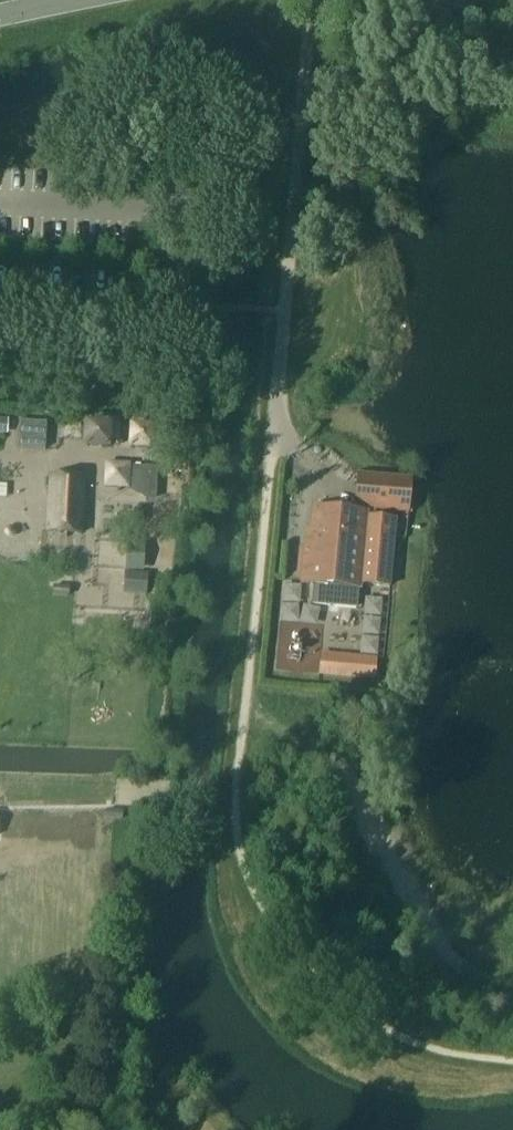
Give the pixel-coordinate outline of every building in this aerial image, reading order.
[(8,420),(0,420),(0,429),(8,429),(8,420)] [(46,449),(47,422),(20,421),(19,448),(46,449)] [(109,447),(110,424),(88,423),(86,445),(109,447)] [(153,449),(153,427),(132,426),(131,448),(153,449)] [(157,497),(158,466),(108,464),(106,486),(148,489),(148,497),(157,497)] [(408,511),(411,479),(359,474),(356,506),(408,511)] [(82,533),(85,477),(52,475),(49,532),(82,533)] [(361,588),(368,513),(313,508),(310,545),(305,545),(302,582),(315,583),(313,603),(356,607),(358,587),(361,588)] [(144,545),(127,545),(126,570),(143,571),(144,545)] [(56,595),(72,596),(74,568),(65,568),(64,580),(57,579),(56,595)] [(141,594),(143,575),(127,574),(126,593),(141,594)] [(155,630),(157,613),(147,612),(145,629),(155,630)] [(122,821),(122,811),(108,811),(108,820),(122,821)]
